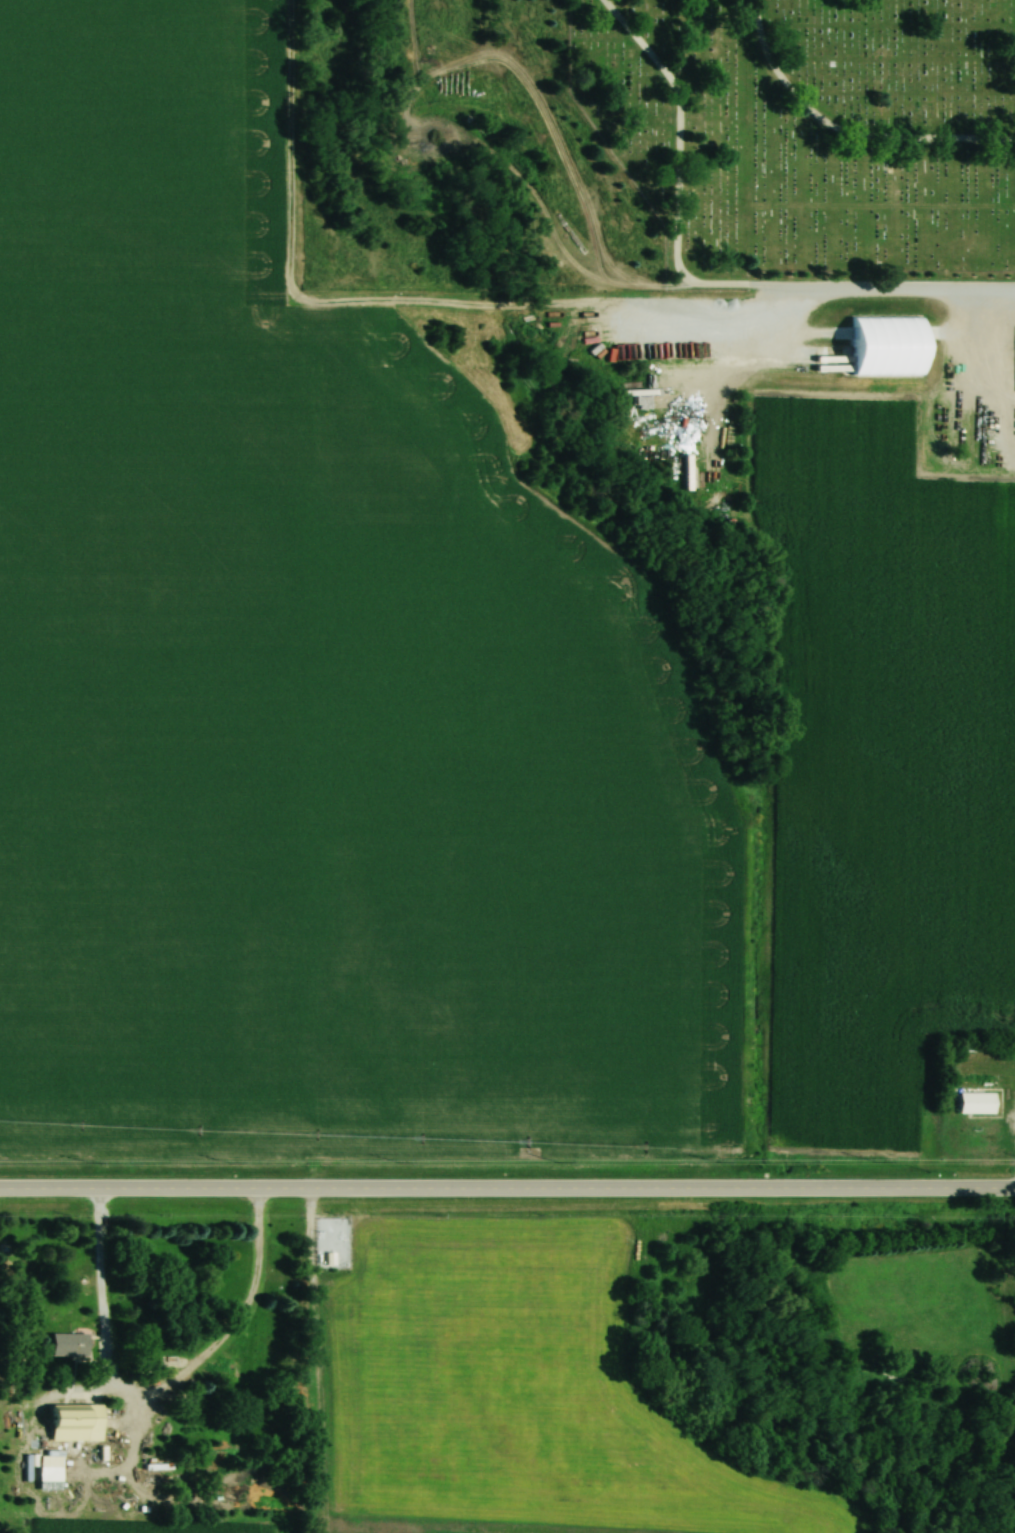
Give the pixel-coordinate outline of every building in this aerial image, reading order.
[(993,1091),(956,1091),(956,1114),(993,1114),(993,1091)] [(345,1249),(330,1249),(330,1238),(312,1238),(312,1265),(345,1265),(345,1249)] [(86,1355),(86,1335),(48,1335),(48,1355),(86,1355)] [(51,1405),(51,1441),(100,1441),(100,1405),(51,1405)]
